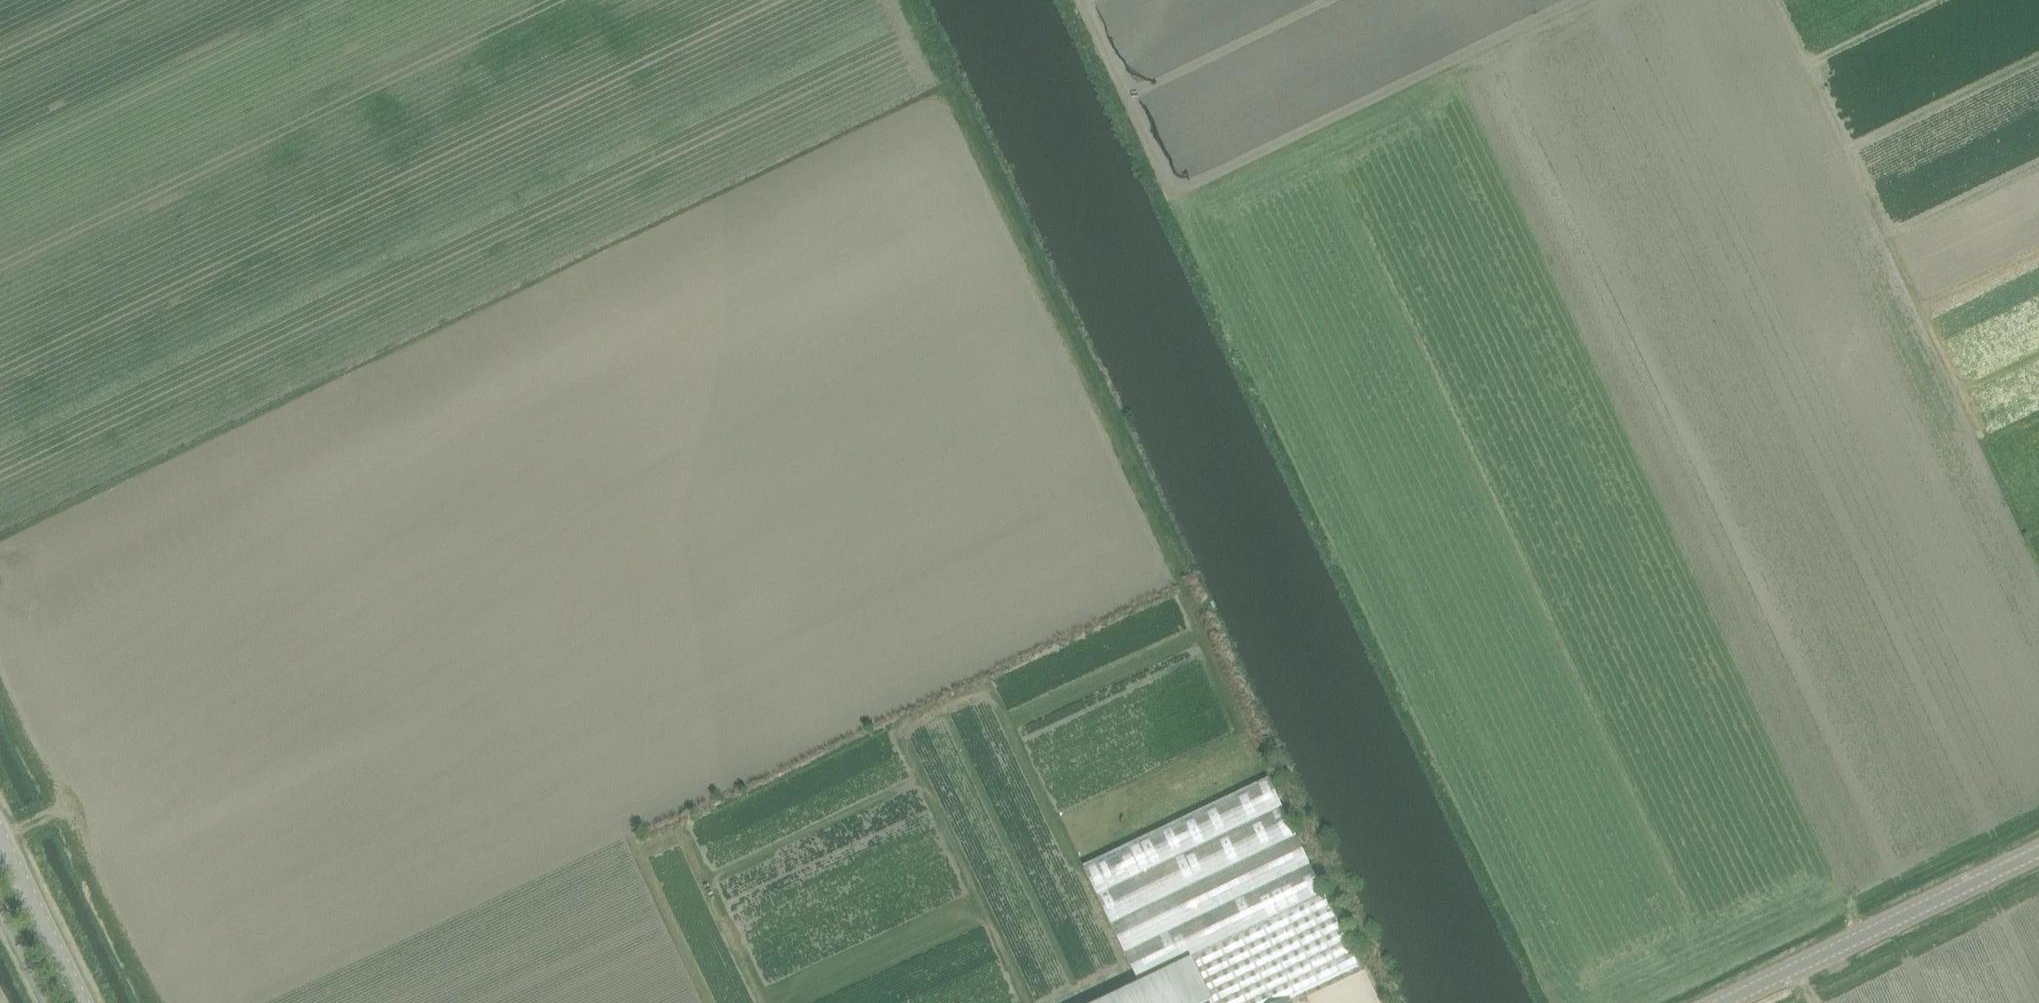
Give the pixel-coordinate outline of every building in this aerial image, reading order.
[(1140,986),(1193,960),(1213,1002),(1291,1002),(1290,1000),(1359,966),(1270,779),(1084,867),(1140,986)] [(1193,960),(1140,986),(1104,1002),(1213,1002),(1193,960)]
